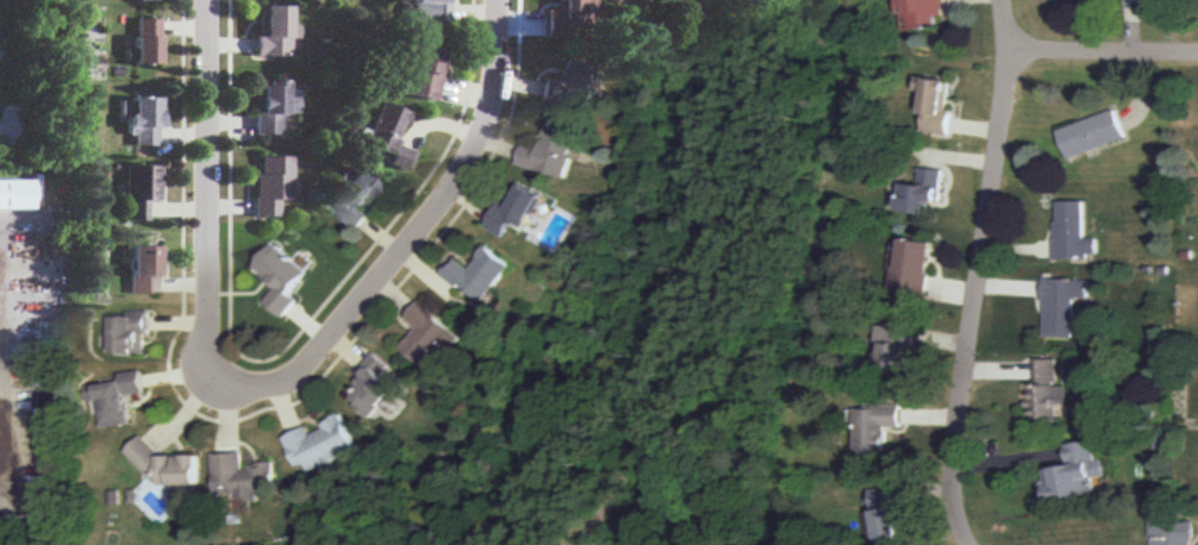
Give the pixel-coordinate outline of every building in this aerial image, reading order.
[(411,23),(448,21),(447,0),(410,0),(411,23)] [(560,10),(559,0),(591,0),(591,38),(544,39),(543,11),(560,10)] [(915,32),(944,27),(943,17),(949,15),(947,0),(910,0),(915,32)] [(255,36),(264,36),(264,6),(291,7),(291,58),(254,57),(255,36)] [(136,19),(136,50),(123,50),(123,65),(161,65),(161,19),(136,19)] [(413,45),(401,94),(433,102),(445,52),(413,45)] [(542,80),(561,83),(566,59),(592,64),(582,111),(537,101),(542,80)] [(917,76),(916,88),(930,90),(924,131),(953,136),(956,109),(951,109),(955,82),(917,76)] [(251,81),(251,133),(281,133),(281,114),(288,114),(288,81),(251,81)] [(132,99),(132,118),(126,118),(126,137),(132,137),(132,146),(161,146),(160,98),(132,99)] [(381,101),(362,144),(391,156),(387,164),(408,173),(417,154),(395,144),(408,113),(381,101)] [(1057,130),(1116,108),(1127,137),(1068,158),(1057,130)] [(524,142),(519,164),(570,175),(579,136),(548,130),(545,146),(524,142)] [(255,215),(255,175),(261,175),(261,156),(292,156),(292,201),(280,201),(280,215),(255,215)] [(125,167),(126,221),(148,220),(146,203),(162,203),(162,167),(125,167)] [(922,168),(919,187),(903,184),(899,213),(930,217),(932,201),(943,202),(948,171),(922,168)] [(357,171),(327,206),(357,232),(370,217),(361,208),(378,189),(357,171)] [(29,211),(0,211),(0,180),(29,180),(29,211)] [(503,201),(488,227),(510,239),(517,225),(530,232),(549,196),(528,184),(514,207),(503,201)] [(1060,202),(1060,223),(1055,223),(1054,259),(1088,261),(1088,255),(1098,255),(1098,238),(1086,237),(1086,203),(1060,202)] [(905,242),(901,268),(896,267),(892,288),(930,294),(937,246),(905,242)] [(275,243),(252,269),(276,288),(264,303),(283,320),(299,301),(292,294),(310,272),(275,243)] [(120,246),(119,263),(130,264),(129,292),(157,293),(160,248),(120,246)] [(489,246),(473,269),(457,257),(443,276),(486,308),(516,267),(489,246)] [(1048,278),(1047,334),(1077,336),(1078,299),(1091,299),(1091,280),(1048,278)] [(420,301),(407,319),(419,328),(403,350),(424,365),(438,346),(455,359),(470,338),(420,301)] [(104,317),(126,317),(126,312),(154,312),(152,338),(148,338),(146,353),(116,353),(117,337),(102,336),(104,317)] [(885,339),(881,365),(910,370),(913,344),(921,345),(924,326),(899,322),(897,340),(885,339)] [(376,352),(358,374),(367,381),(354,397),(376,415),(383,406),(397,416),(413,395),(387,374),(393,367),(376,352)] [(1034,419),(1034,358),(1057,358),(1057,386),(1066,386),(1066,403),(1059,405),(1057,419),(1034,419)] [(92,387),(124,383),(123,374),(145,371),(148,394),(135,395),(137,424),(105,427),(102,402),(93,403),(92,387)] [(861,408),(859,456),(885,457),(886,425),(904,425),(905,403),(876,402),(876,409),(861,408)] [(287,438),(304,476),(361,451),(344,414),(325,422),(329,430),(316,436),(312,427),(287,438)] [(145,434),(167,456),(206,455),(206,490),(194,490),(194,503),(174,503),(174,486),(161,486),(127,452),(145,434)] [(1053,499),(1050,486),(1056,484),(1054,465),(1073,463),(1071,443),(1094,439),(1098,459),(1105,458),(1107,475),(1096,476),(1098,493),(1053,499)] [(213,455),(217,495),(245,493),(247,506),(266,505),(264,491),(282,490),(280,462),(249,465),(248,451),(213,455)] [(873,490),(880,541),(903,538),(896,487),(873,490)] [(1154,544),(1194,544),(1194,522),(1154,521),(1154,544)]
